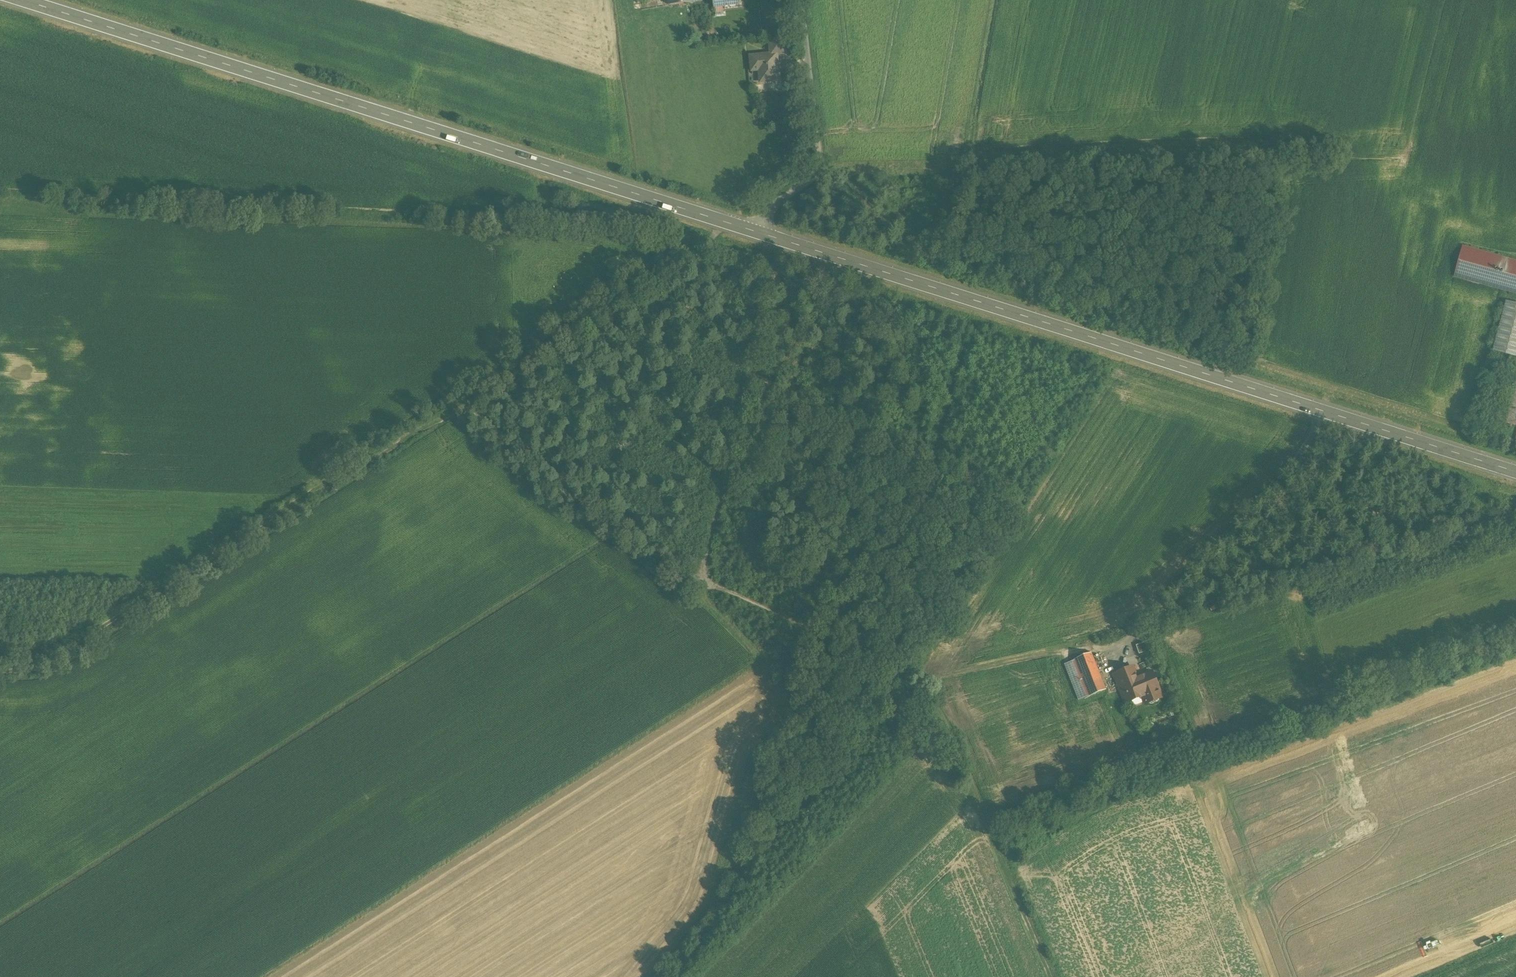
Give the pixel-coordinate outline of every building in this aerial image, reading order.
[(694,1),(718,2),(719,13),(747,9),(746,0),(694,0),(694,1)] [(769,41),(770,54),(771,61),(780,60),(792,60),(791,39),(769,41)] [(770,54),(750,56),(752,79),(760,78),(761,87),(782,85),(780,60),(771,61),(770,54)] [(1463,248),(1455,277),(1504,290),(1515,293),(1515,262),(1463,248)] [(1507,302),(1493,351),(1515,357),(1515,305),(1507,302)] [(1503,422),(1515,426),(1515,375),(1503,422)] [(1092,660),(1068,669),(1081,705),(1105,696),(1092,660)] [(1138,669),(1117,676),(1128,710),(1145,704),(1147,709),(1161,704),(1160,701),(1165,699),(1157,674),(1142,679),(1138,669)] [(1161,730),(1175,730),(1175,719),(1161,720),(1161,730)]
